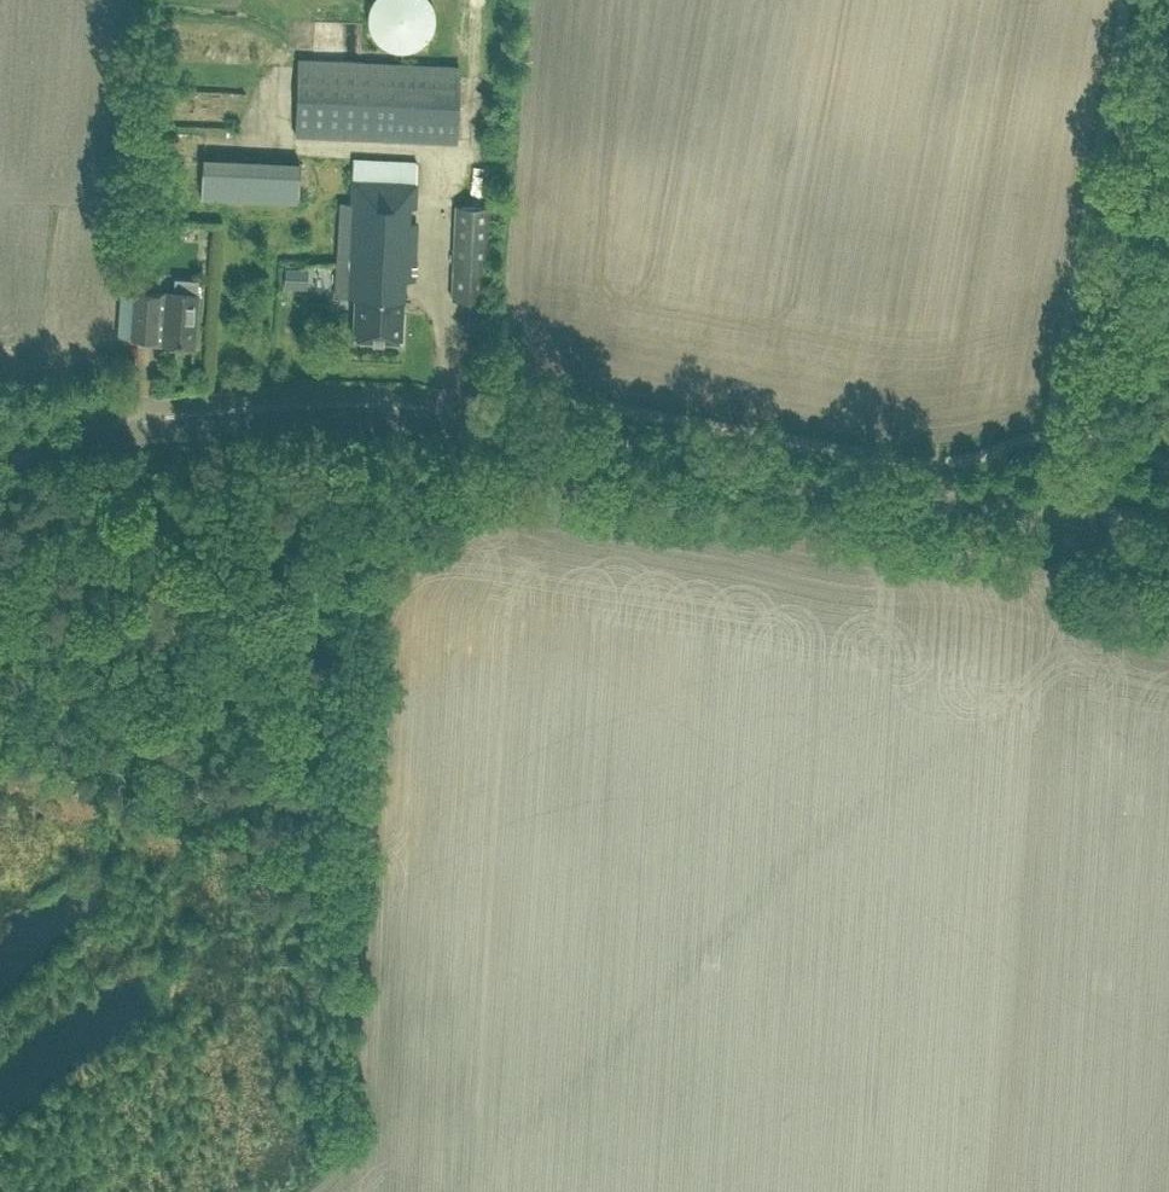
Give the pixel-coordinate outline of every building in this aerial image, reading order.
[(406,49),(410,48),(416,46),(420,44),(423,40),(426,37),(429,33),(431,28),(433,22),(433,15),(432,8),(431,3),(429,0),(370,0),(368,5),(366,10),(366,16),(367,21),(369,27),(372,33),(377,39),(382,43),(388,47),(394,49),(400,49),(406,49)] [(454,140),(457,64),(298,57),(294,133),(454,140)] [(413,205),(415,160),(352,157),(350,200),(339,200),(334,295),(353,296),(351,336),(400,338),(402,278),(412,278),(415,220),(407,220),(407,205),(413,205)] [(496,180),(459,177),(458,204),(454,204),(450,294),(482,296),(486,205),(495,205),(496,180)] [(196,290),(197,278),(173,276),(172,289),(164,288),(164,293),(133,291),(131,335),(161,337),(161,342),(192,344),(196,290)] [(510,355),(513,338),(500,336),(497,354),(510,355)]
